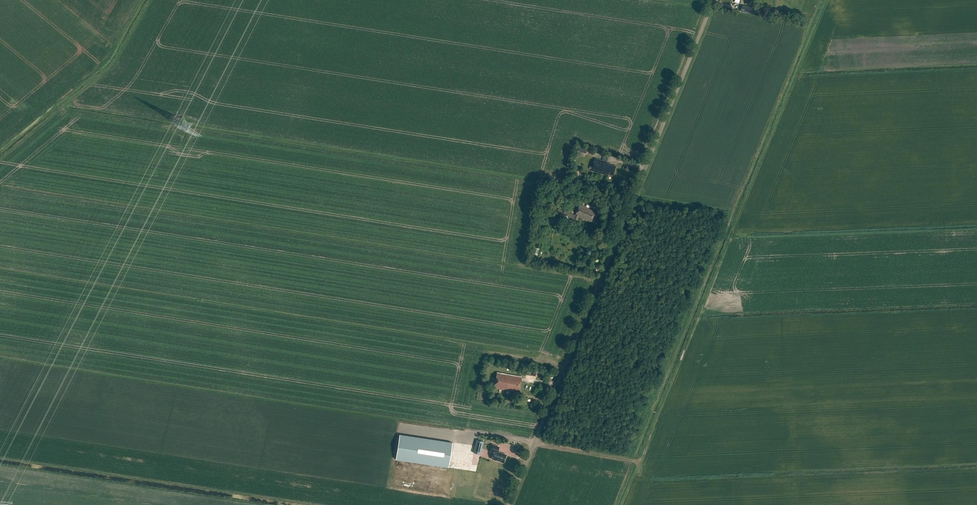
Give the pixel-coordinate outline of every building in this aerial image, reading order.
[(741,11),(753,13),(754,7),(742,5),(741,11)] [(607,161),(595,158),(592,170),(607,174),(607,173),(614,175),(616,166),(610,164),(611,163),(607,162),(607,161)] [(576,215),(591,221),(595,211),(591,209),(591,208),(581,204),(576,215)] [(564,209),(559,207),(558,210),(563,212),(563,213),(570,216),(572,211),(565,208),(564,209)] [(554,218),(567,224),(570,218),(557,212),(554,218)] [(494,388),(519,392),(521,376),(497,372),(494,388)] [(396,459),(449,467),(452,443),(400,435),(396,459)] [(473,453),(480,454),(483,441),(476,440),(473,453)] [(491,459),(503,463),(505,455),(496,452),(498,447),(492,445),(489,452),(493,453),(491,459)]
